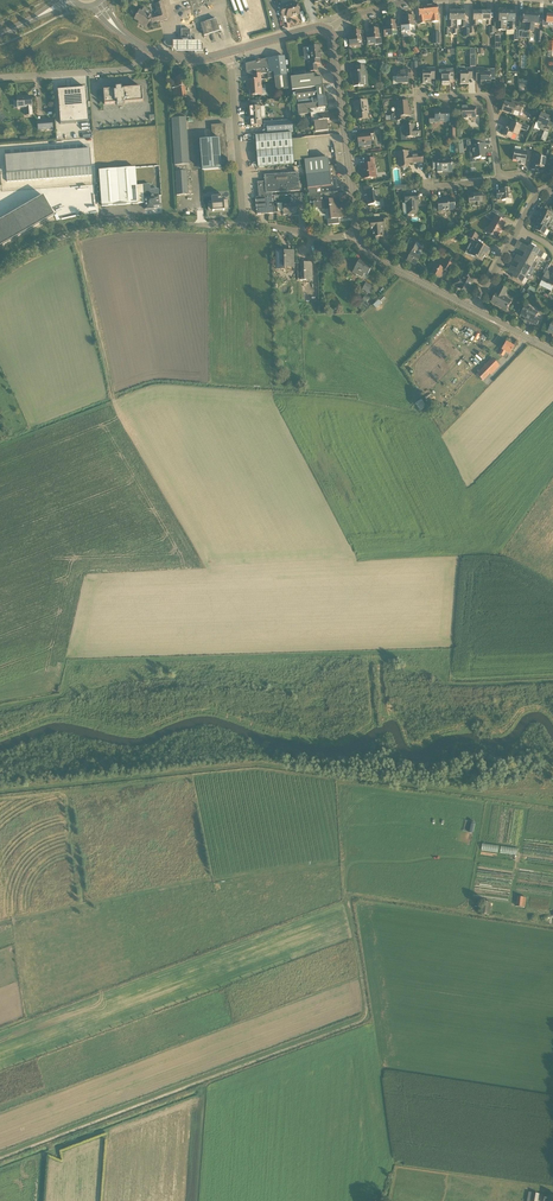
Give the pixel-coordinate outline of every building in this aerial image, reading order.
[(167,19),(163,2),(155,4),(157,14),(152,16),(149,14),(148,15),(147,15),(149,11),(144,8),(142,12),(140,10),(134,19),(143,24),(142,25),(146,28),(149,22),(152,23),(167,19)] [(300,14),(297,5),(288,7),(288,6),(280,8),(282,17),(287,15),(287,17),(292,15),(292,16),(300,14)] [(437,9),(437,5),(418,7),(419,16),(420,24),(425,23),(424,20),(433,19),(434,22),(438,22),(438,14),(437,10),(438,10),(438,9),(437,9)] [(506,30),(507,11),(502,11),(502,12),(499,12),(498,30),(503,30),(506,30)] [(512,11),(507,11),(506,30),(507,30),(507,23),(510,23),(510,30),(514,31),(515,31),(515,12),(512,12),(512,11)] [(453,28),(453,20),(457,20),(457,12),(450,12),(450,20),(449,20),(449,28),(453,28)] [(482,20),(482,12),(473,12),(473,21),(473,25),(477,25),(477,20),(482,20)] [(486,25),(490,25),(490,21),(491,21),(491,12),(482,12),(482,20),(486,20),(486,25)] [(526,23),(525,31),(519,30),(519,39),(529,39),(529,32),(531,13),(528,13),(528,12),(524,12),(524,13),(523,13),(522,23),(526,23)] [(538,14),(538,13),(535,13),(535,14),(531,13),(529,32),(533,33),(534,24),(538,24),(539,14),(538,14)] [(547,23),(552,24),(552,15),(551,15),(551,14),(547,14),(547,15),(546,15),(546,17),(543,17),(542,26),(547,26),(547,23)] [(401,32),(410,31),(413,31),(414,29),(414,26),(413,16),(403,17),(404,22),(400,23),(401,32)] [(216,19),(201,24),(204,36),(220,31),(216,19)] [(384,37),(393,36),(392,32),(397,31),(395,21),(386,22),(387,27),(383,28),(384,37)] [(379,38),(378,28),(369,30),(370,35),(366,36),(367,45),(375,44),(375,45),(381,44),(381,38),(379,38)] [(182,39),(190,39),(190,30),(181,29),(182,39)] [(362,41),(361,31),(351,32),(352,37),(348,38),(349,47),(358,46),(357,41),(362,41)] [(200,42),(173,42),(173,49),(176,52),(203,52),(202,45),(200,42)] [(308,60),(310,71),(315,71),(316,71),(315,64),(320,63),(319,59),(320,59),(319,46),(309,47),(311,60),(308,60)] [(247,75),(253,75),(261,74),(268,74),(268,79),(274,78),(276,90),(288,89),(286,76),(284,57),(266,59),(260,60),(256,61),(246,64),(246,71),(247,71),(247,75)] [(364,86),(363,72),(365,71),(364,66),(356,66),(357,72),(351,72),(351,77),(353,77),(354,87),(358,86),(364,86)] [(423,84),(431,83),(431,77),(435,77),(434,68),(427,69),(427,72),(422,72),(423,84)] [(483,73),(483,68),(476,69),(476,81),(477,81),(476,81),(476,78),(481,78),(481,85),(484,85),(484,83),(491,83),(490,80),(490,73),(483,73)] [(442,84),(450,84),(450,77),(453,77),(453,69),(445,69),(446,73),(441,73),(442,84)] [(460,84),(469,84),(468,77),(472,77),(472,69),(464,69),(464,72),(460,72),(460,84)] [(397,84),(408,83),(407,79),(411,79),(410,70),(397,71),(397,77),(393,77),(393,84),(397,84)] [(262,88),(261,74),(253,75),(253,80),(247,81),(248,90),(250,89),(250,95),(262,94),(262,88)] [(294,77),(291,78),(292,90),(322,87),(321,78),(316,78),(315,79),(314,75),(294,77)] [(186,98),(185,86),(186,86),(184,77),(176,78),(177,80),(174,80),(176,95),(179,95),(179,99),(180,106),(187,105),(186,98)] [(114,90),(103,91),(105,104),(115,104),(115,103),(117,103),(117,105),(123,105),(123,103),(124,103),(143,101),(142,87),(123,89),(121,89),(121,87),(116,88),(116,90),(114,90)] [(311,113),(311,114),(312,122),(314,122),(314,121),(318,121),(317,113),(325,112),(325,108),(326,108),(324,87),(322,87),(296,90),(297,101),(299,115),(311,113)] [(86,88),(58,90),(60,124),(89,122),(86,88)] [(32,115),(32,107),(31,97),(17,98),(18,108),(25,107),(26,115),(32,115)] [(368,110),(367,101),(353,103),(354,107),(357,107),(358,110),(356,110),(357,120),(368,119),(367,110),(368,110)] [(408,111),(407,102),(398,103),(398,112),(395,113),(391,115),(392,122),(396,121),(400,121),(404,121),(404,116),(411,116),(410,111),(408,111)] [(520,113),(523,104),(515,102),(514,106),(504,103),(502,111),(513,115),(514,111),(520,113)] [(260,107),(249,107),(250,126),(262,125),(261,117),(260,107)] [(476,120),(475,107),(462,107),(462,119),(471,118),(471,120),(476,120)] [(441,112),(441,110),(435,110),(435,117),(429,117),(429,123),(435,123),(435,122),(440,122),(449,122),(449,111),(441,112)] [(325,112),(317,113),(318,121),(314,121),(314,122),(315,132),(328,130),(327,120),(329,120),(328,112),(325,112)] [(544,132),(549,133),(552,126),(548,124),(549,122),(547,121),(549,118),(541,114),(538,123),(536,122),(534,128),(539,131),(540,130),(544,132)] [(193,194),(192,188),(191,164),(189,165),(186,118),(172,119),(177,195),(193,194)] [(38,131),(53,130),(52,119),(37,120),(38,131)] [(293,132),(292,120),(263,123),(264,128),(267,128),(267,135),(255,136),(256,141),(270,139),(286,138),(292,138),(291,132),(293,132)] [(529,126),(516,122),(515,125),(511,123),(510,128),(505,126),(502,135),(511,139),(513,134),(517,136),(520,129),(527,132),(529,126)] [(202,169),(202,170),(228,168),(225,125),(211,126),(212,139),(199,140),(201,158),(202,169)] [(413,129),(413,125),(405,126),(406,138),(415,137),(420,136),(420,129),(413,129)] [(359,147),(371,145),(370,135),(374,134),(373,130),(364,131),(365,135),(360,135),(360,137),(357,138),(359,147)] [(294,164),(292,149),(292,138),(286,138),(270,139),(256,141),(258,168),(294,164)] [(485,159),(484,148),(486,148),(486,144),(471,146),(473,159),(481,158),(481,159),(485,159)] [(90,149),(5,156),(7,182),(92,175),(90,149)] [(525,164),(527,152),(514,150),(513,160),(521,162),(520,164),(525,164)] [(409,156),(408,152),(396,153),(397,158),(400,158),(400,165),(403,165),(404,165),(405,165),(408,165),(408,162),(410,162),(410,163),(423,162),(422,155),(409,156)] [(544,168),(546,158),(533,156),(531,169),(539,171),(539,167),(544,168)] [(304,160),(309,196),(319,194),(335,192),(338,192),(335,165),(329,166),(328,158),(304,160)] [(374,164),(374,158),(366,159),(367,164),(361,165),(361,170),(363,170),(364,179),(374,178),(372,164),(374,164)] [(441,161),(441,159),(432,160),(433,169),(437,169),(437,173),(442,172),(442,171),(448,171),(448,172),(452,172),(452,167),(459,166),(459,160),(452,161),(451,160),(441,161)] [(102,206),(138,203),(135,168),(99,170),(102,206)] [(257,215),(274,213),(273,207),(273,201),(272,196),(272,193),(299,191),(298,173),(264,175),(265,181),(257,182),(259,197),(256,197),(257,215)] [(154,209),(154,206),(160,206),(158,190),(150,190),(150,185),(143,185),(145,209),(154,209)] [(492,193),(492,201),(497,200),(501,200),(512,199),(511,194),(510,194),(509,189),(500,190),(500,191),(496,191),(496,193),(492,193)] [(373,191),(373,190),(364,191),(365,195),(367,195),(368,205),(375,205),(374,203),(380,202),(378,191),(373,191)] [(336,199),(335,192),(319,194),(309,196),(309,203),(313,202),(336,199)] [(473,194),(473,193),(468,193),(469,204),(478,203),(478,206),(483,206),(481,193),(473,194)] [(416,204),(416,202),(418,202),(418,194),(412,195),(404,195),(405,204),(406,204),(407,215),(418,214),(417,204),(416,204)] [(0,220),(0,247),(54,214),(42,195),(0,220)] [(213,203),(208,204),(208,211),(212,210),(213,211),(214,211),(223,210),(224,210),(224,209),(229,209),(228,200),(224,200),(223,196),(222,196),(213,197),(211,197),(212,198),(213,198),(213,203)] [(302,202),(302,198),(300,198),(294,199),(295,204),(282,205),(282,204),(277,204),(277,206),(278,212),(283,212),(283,215),(292,214),(292,216),(298,215),(298,211),(303,210),(302,202)] [(330,209),(330,211),(331,219),(327,220),(328,225),(339,224),(338,218),(341,218),(339,202),(337,202),(337,199),(336,199),(313,202),(314,209),(321,208),(322,210),(330,209)] [(442,201),(442,199),(438,200),(439,211),(454,209),(453,199),(442,201)] [(547,206),(543,213),(541,215),(539,214),(537,217),(549,223),(552,218),(552,215),(547,206)] [(501,231),(505,222),(495,217),(489,228),(490,229),(487,233),(497,238),(499,233),(500,230),(501,231)] [(537,223),(546,228),(549,223),(537,217),(536,220),(538,221),(537,223)] [(384,230),(383,218),(374,219),(374,223),(370,223),(371,229),(372,229),(373,237),(372,237),(372,242),(379,241),(378,237),(384,236),(383,230),(384,230)] [(544,235),(548,229),(546,228),(537,223),(535,226),(537,227),(536,230),(544,235)] [(475,242),(478,235),(471,231),(468,238),(475,242)] [(417,250),(420,245),(413,241),(411,245),(409,245),(406,252),(410,254),(407,261),(407,260),(410,262),(409,262),(416,266),(420,258),(422,253),(418,251),(417,250)] [(490,250),(478,243),(476,248),(474,246),(469,255),(482,262),(485,255),(487,256),(490,250)] [(537,246),(532,244),(531,245),(530,245),(529,247),(523,244),(521,247),(537,256),(542,258),(544,253),(540,251),(536,248),(537,246)] [(534,262),(537,256),(521,247),(520,250),(526,254),(524,256),(534,262)] [(284,251),(284,250),(276,250),(277,269),(285,269),(285,268),(294,267),(294,251),(284,251)] [(523,258),(517,255),(515,258),(532,267),(534,262),(524,256),(523,258)] [(531,274),(529,272),(532,267),(515,258),(514,261),(520,264),(518,267),(531,274)] [(366,283),(370,276),(368,275),(372,267),(359,260),(352,272),(362,278),(361,281),(366,283)] [(306,264),(306,263),(301,263),(302,280),(307,280),(306,279),(313,279),(312,264),(306,264)] [(449,272),(451,268),(452,265),(448,263),(447,266),(444,264),(442,268),(435,265),(431,274),(439,278),(444,270),(445,270),(446,270),(449,271),(448,272),(449,272)] [(517,269),(511,266),(509,269),(526,278),(528,279),(531,274),(518,267),(517,269)] [(523,283),(526,278),(509,269),(508,272),(514,275),(512,278),(523,283)] [(473,277),(464,273),(460,271),(456,279),(453,285),(459,287),(458,288),(467,293),(472,282),(471,281),(473,277)] [(547,271),(547,272),(545,276),(542,281),(552,287),(552,274),(547,271)] [(371,295),(375,288),(367,283),(363,290),(371,295)] [(504,297),(508,289),(501,286),(497,294),(497,293),(492,302),(501,306),(500,307),(507,311),(512,301),(504,297)] [(376,309),(382,303),(378,300),(373,305),(376,309)] [(537,326),(540,319),(536,317),(538,313),(526,307),(521,316),(529,320),(528,321),(537,326)] [(510,354),(514,347),(506,342),(499,355),(503,357),(505,352),(510,354)] [(480,352),(471,361),(476,367),(485,358),(480,352)] [(491,359),(490,357),(486,361),(487,363),(476,374),(483,381),(490,374),(490,375),(499,366),(492,358),(491,359)] [(415,403),(420,411),(426,407),(422,399),(415,403)] [(510,893),(509,902),(517,903),(519,894),(510,893)] [(481,902),(479,915),(489,917),(491,904),(481,902)] [(539,1193),(532,1192),(530,1200),(538,1200),(539,1193)]
